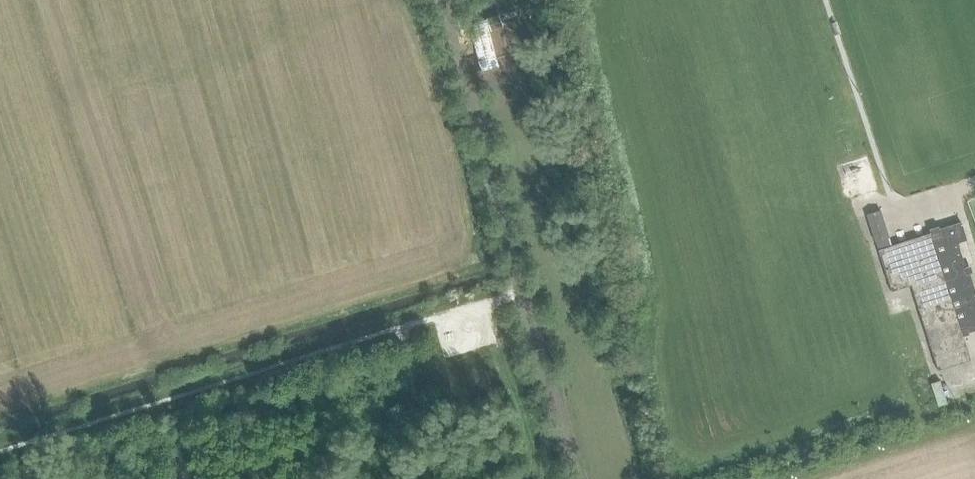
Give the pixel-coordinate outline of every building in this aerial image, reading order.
[(490,30),(501,26),(497,14),(486,18),(490,30)] [(475,47),(489,42),(482,19),(468,24),(475,47)] [(875,241),(890,236),(880,208),(865,213),(875,241)] [(964,240),(959,222),(937,229),(938,230),(876,251),(890,292),(909,286),(937,370),(970,360),(961,334),(974,330),(974,296),(968,273),(966,274),(955,243),(964,240)]
